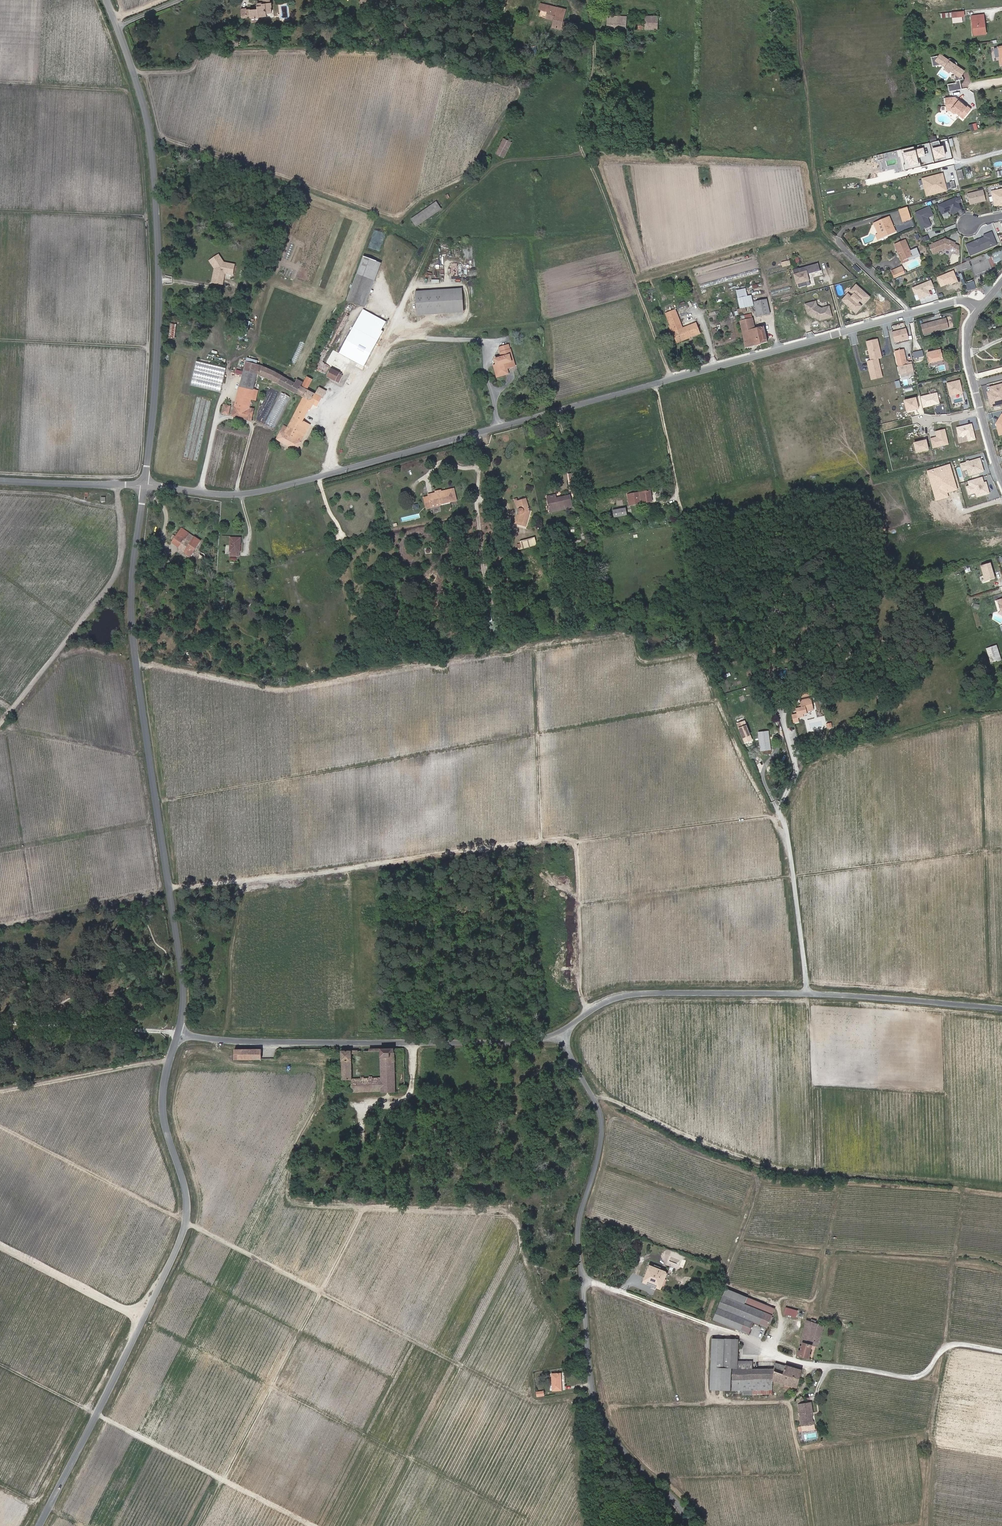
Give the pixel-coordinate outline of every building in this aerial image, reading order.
[(252,19),(267,18),(267,15),(271,15),(271,10),(272,9),(272,4),(270,4),(270,0),(261,0),(261,5),(258,5),(259,10),(248,11),(248,10),(242,10),(242,18),(242,19),(247,19),(249,17),(252,17),(252,19)] [(549,27),(557,29),(559,22),(563,10),(538,3),(536,9),(544,11),(543,18),(551,20),(549,27)] [(982,13),(972,14),(972,15),(974,33),(984,32),(982,13)] [(645,14),(645,27),(657,28),(658,15),(645,14)] [(608,15),(608,26),(625,27),(626,16),(619,16),(608,15)] [(952,69),(953,77),(958,76),(961,76),(960,65),(956,62),(956,59),(949,55),(946,55),(940,51),(930,52),(931,62),(940,61),(944,63),(944,65),(946,66),(948,66),(952,69)] [(942,95),(943,104),(945,104),(947,104),(952,107),(953,109),(957,112),(957,110),(959,112),(958,113),(961,115),(969,105),(965,102),(964,104),(956,97),(955,97),(952,95),(953,94),(942,95)] [(510,140),(502,136),(494,151),(502,156),(510,140)] [(944,145),(932,146),(934,157),(946,156),(944,145)] [(904,169),(922,165),(920,157),(926,155),(924,147),(915,149),(914,146),(902,149),(905,163),(903,163),(904,169)] [(949,179),(951,189),(960,187),(955,164),(942,167),(944,174),(953,172),(954,178),(949,179)] [(921,178),(926,196),(948,191),(944,173),(921,178)] [(991,187),(995,204),(1001,202),(1001,185),(991,187)] [(968,191),(970,202),(986,198),(983,187),(968,191)] [(956,195),(938,202),(941,211),(950,207),(951,210),(960,206),(958,200),(962,198),(961,194),(956,196),(956,195)] [(929,203),(915,209),(922,226),(931,222),(927,214),(933,212),(929,203)] [(416,220),(420,226),(445,210),(441,204),(416,220)] [(906,204),(899,206),(901,217),(909,215),(906,204)] [(878,230),(880,235),(894,228),(888,213),(881,216),(882,220),(877,222),(879,230),(878,230)] [(873,220),(878,230),(879,230),(877,222),(882,220),(881,216),(873,220)] [(966,242),(970,253),(991,244),(989,240),(994,238),(991,230),(984,233),(985,235),(978,238),(976,240),(975,239),(966,242)] [(895,240),(899,250),(900,249),(903,256),(912,252),(905,236),(895,240)] [(929,242),(932,251),(945,246),(958,251),(959,243),(955,242),(955,240),(950,238),(950,239),(948,238),(948,237),(945,236),(929,242)] [(376,258),(364,253),(357,271),(370,276),(376,258)] [(989,268),(982,253),(970,258),(968,259),(974,274),(989,268)] [(218,255),(210,261),(216,270),(215,271),(212,282),(218,284),(219,276),(224,277),(224,273),(232,275),(234,265),(223,263),(218,255)] [(817,261),(797,266),(799,271),(793,273),(795,282),(797,281),(798,286),(806,284),(805,279),(807,278),(806,272),(819,269),(817,261)] [(891,267),(894,275),(900,272),(897,265),(891,267)] [(360,302),(370,276),(357,271),(348,297),(360,302)] [(950,271),(944,273),(947,281),(954,278),(950,271)] [(931,279),(911,287),(915,296),(918,294),(920,299),(931,295),(929,290),(935,288),(931,279)] [(965,283),(968,290),(975,288),(973,281),(965,283)] [(852,297),(849,294),(844,300),(857,312),(862,306),(859,303),(861,300),(865,303),(870,297),(857,285),(852,291),(855,294),(852,297)] [(414,290),(414,295),(461,292),(461,287),(414,290)] [(738,301),(750,297),(750,295),(747,296),(744,288),(736,290),(738,301)] [(415,309),(462,306),(461,292),(414,295),(415,309)] [(752,304),(750,297),(738,301),(740,306),(743,305),(743,307),(752,304)] [(765,298),(754,301),(757,315),(769,312),(765,298)] [(811,300),(804,302),(807,311),(819,318),(831,315),(828,304),(821,306),(816,303),(812,304),(811,300)] [(363,307),(358,315),(381,328),(385,320),(363,307)] [(667,311),(674,329),(676,328),(680,337),(690,333),(691,334),(700,331),(696,321),(683,326),(682,323),(677,307),(667,311)] [(382,329),(381,328),(358,315),(350,331),(339,351),(356,361),(355,364),(361,367),(382,329)] [(754,327),(751,316),(739,318),(739,319),(745,343),(746,345),(767,339),(763,325),(754,327)] [(945,317),(919,324),(922,333),(947,326),(945,317)] [(909,336),(906,326),(892,330),(895,340),(909,336)] [(691,335),(691,334),(690,333),(680,337),(676,328),(674,329),(678,340),(691,335)] [(878,339),(866,342),(870,359),(866,360),(871,380),(883,377),(878,359),(882,358),(878,339)] [(912,365),(910,358),(904,360),(901,347),(894,349),(898,368),(912,365)] [(509,354),(507,348),(498,350),(500,356),(493,358),(494,363),(492,364),(495,374),(504,372),(502,367),(504,366),(510,365),(507,354),(509,354)] [(927,353),(929,364),(942,361),(940,350),(939,350),(939,348),(935,349),(936,351),(927,353)] [(923,349),(913,352),(915,358),(924,356),(923,349)] [(337,351),(330,365),(342,372),(349,358),(337,351)] [(308,408),(312,402),(316,404),(324,391),(316,386),(313,393),(304,388),(299,384),(298,384),(299,381),(285,374),(280,372),(279,373),(270,369),(244,358),(231,414),(248,419),(255,390),(251,387),(255,372),(275,381),(302,396),(286,427),(282,424),(275,438),(295,449),(300,439),(298,438),(307,422),(301,419),(307,407),(308,408)] [(222,391),(226,366),(196,361),(191,385),(222,391)] [(329,368),(326,374),(337,380),(340,373),(329,368)] [(304,374),(299,384),(304,388),(309,377),(304,374)] [(950,396),(964,393),(961,379),(947,383),(950,396)] [(989,387),(990,391),(987,391),(991,407),(1001,404),(1001,384),(989,387)] [(275,428),(289,396),(281,392),(266,424),(275,428)] [(924,405),(938,401),(936,392),(921,396),(924,405)] [(300,439),(308,423),(307,422),(298,438),(300,439)] [(972,424),(956,427),(958,436),(967,435),(969,441),(976,440),(972,424)] [(946,428),(935,431),(936,436),(930,438),(932,448),(949,444),(946,428)] [(916,451),(928,448),(925,440),(914,443),(916,451)] [(980,457),(960,463),(962,471),(967,469),(969,477),(985,472),(980,457)] [(982,477),(968,481),(969,485),(966,486),(968,496),(976,494),(977,498),(990,494),(986,481),(984,482),(982,477)] [(434,489),(426,491),(429,501),(437,499),(437,500),(453,497),(451,485),(439,488),(437,490),(434,489)] [(629,504),(629,505),(651,500),(649,489),(627,493),(629,504)] [(549,496),(552,508),(573,503),(571,494),(558,498),(557,494),(549,496)] [(521,516),(519,525),(528,527),(531,512),(528,498),(520,500),(522,508),(520,509),(519,511),(519,512),(519,514),(521,516)] [(627,515),(627,513),(626,509),(613,512),(615,518),(627,515)] [(201,538),(201,537),(182,525),(172,541),(191,552),(201,538)] [(244,538),(232,537),(231,556),(240,556),(241,543),(243,543),(244,538)] [(535,537),(517,541),(519,549),(537,545),(535,537)] [(987,581),(997,578),(992,563),(982,566),(987,581)] [(1001,659),(996,644),(987,646),(992,662),(1001,659)] [(799,686),(801,696),(812,693),(810,684),(799,686)] [(798,712),(793,713),(795,720),(800,719),(799,716),(805,714),(805,712),(808,711),(808,710),(815,708),(813,696),(802,698),(802,703),(799,703),(800,706),(797,706),(798,712)] [(741,724),(744,734),(750,732),(747,722),(741,724)] [(759,733),(761,747),(771,745),(769,731),(759,733)] [(344,1026),(343,1036),(353,1036),(353,1027),(344,1026)] [(344,1047),(340,1047),(340,1051),(341,1078),(341,1079),(351,1078),(350,1054),(357,1055),(357,1050),(344,1050),(344,1047)] [(379,1048),(369,1047),(368,1057),(379,1057),(379,1048)] [(351,1078),(351,1091),(380,1090),(380,1092),(383,1092),(392,1091),(394,1091),(394,1090),(394,1049),(379,1048),(379,1057),(380,1077),(351,1078)] [(234,1049),(234,1058),(261,1058),(261,1049),(234,1049)] [(645,1284),(650,1286),(660,1290),(663,1282),(665,1276),(661,1274),(654,1271),(650,1270),(645,1284)] [(666,1283),(663,1282),(660,1290),(650,1286),(649,1289),(661,1294),(666,1283)] [(766,1331),(773,1312),(724,1292),(712,1323),(747,1337),(752,1325),(766,1331)] [(784,1318),(793,1320),(801,1322),(803,1316),(786,1312),(784,1318)] [(815,1326),(815,1324),(812,1323),(811,1325),(807,1324),(800,1346),(803,1346),(803,1349),(800,1348),(798,1354),(809,1357),(813,1345),(814,1340),(821,1342),(824,1328),(815,1326)] [(730,1371),(722,1371),(723,1342),(710,1342),(709,1394),(730,1394),(730,1371)] [(771,1380),(773,1373),(770,1372),(752,1372),(743,1372),(736,1370),(736,1364),(737,1343),(723,1342),(722,1371),(730,1371),(731,1371),(731,1393),(741,1393),(741,1399),(751,1399),(751,1393),(770,1393),(772,1383),(771,1383),(771,1380)] [(772,1383),(784,1387),(783,1390),(791,1392),(792,1390),(796,1391),(801,1372),(785,1368),(785,1369),(774,1366),(773,1373),(771,1380),(771,1383),(772,1383)] [(562,1394),(560,1377),(552,1378),(553,1394),(562,1394)] [(809,1407),(806,1408),(806,1410),(804,1410),(798,1411),(801,1430),(811,1428),(810,1421),(809,1417),(810,1417),(811,1416),(809,1407)]
